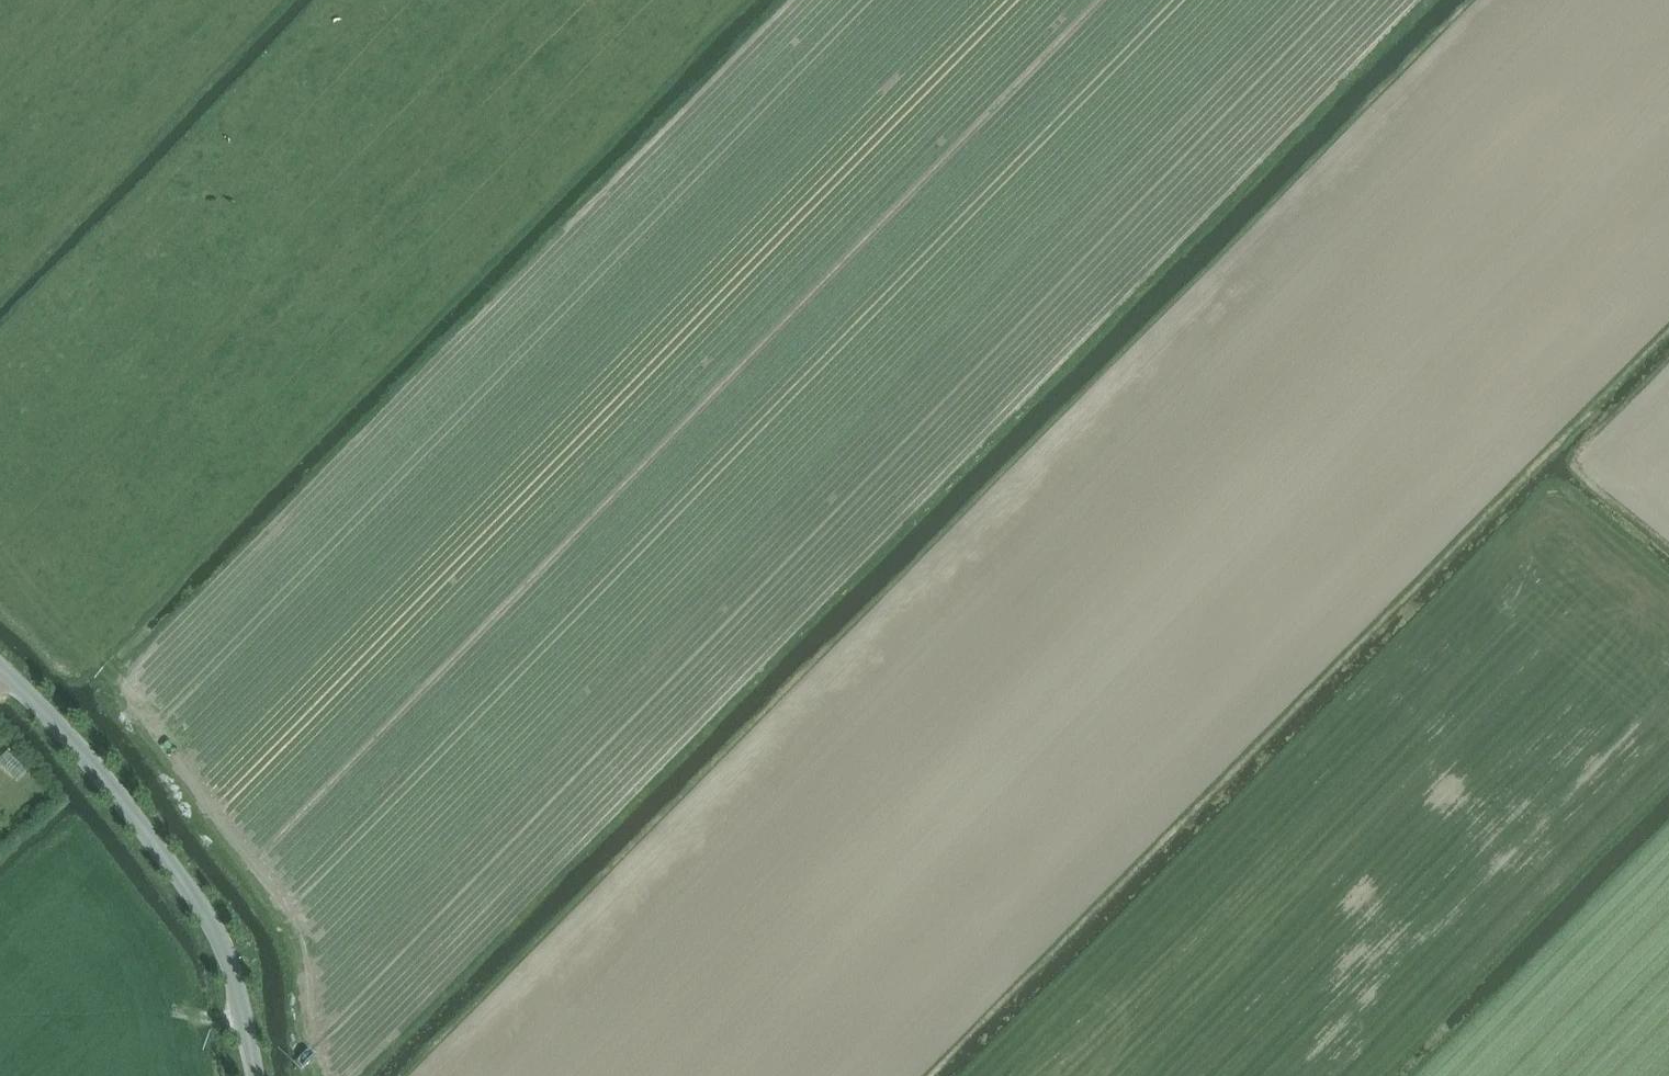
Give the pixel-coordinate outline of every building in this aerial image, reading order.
[(22,769),(6,749),(0,753),(0,764),(10,778),(22,769)]
